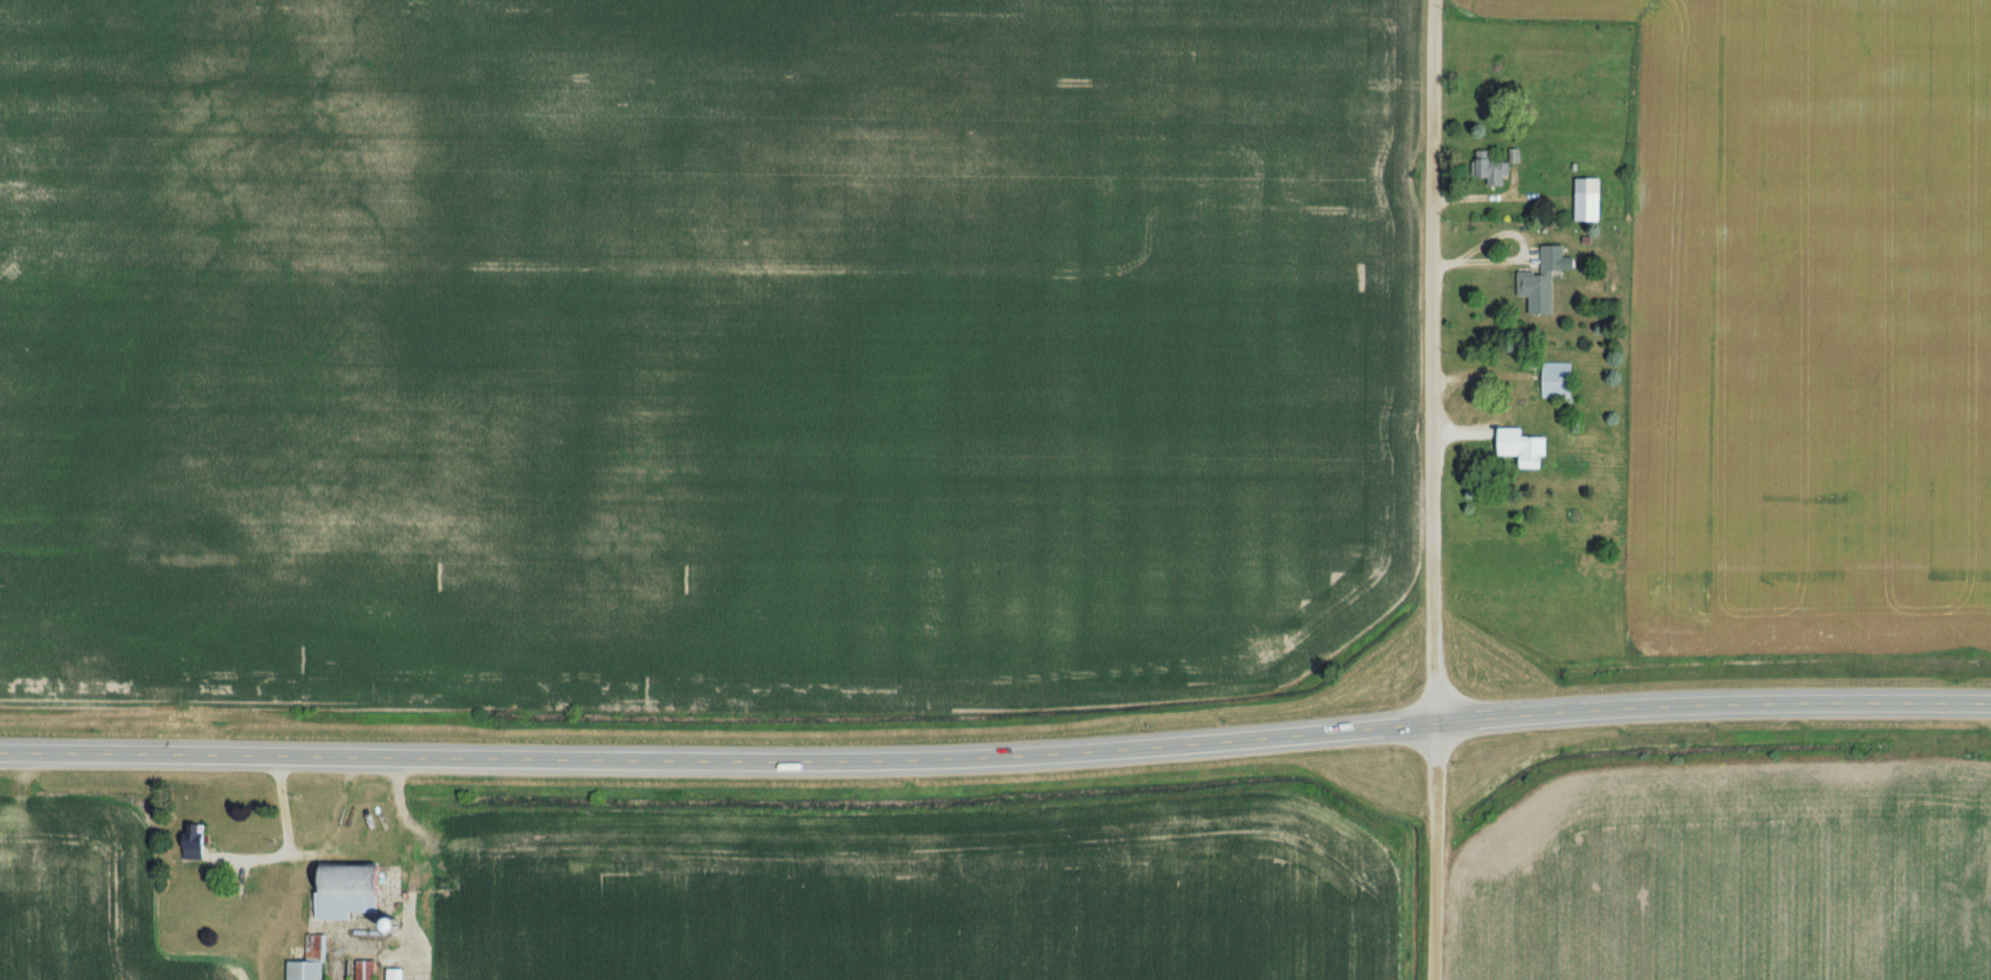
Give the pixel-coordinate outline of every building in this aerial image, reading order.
[(1493,151),(1478,151),(1477,178),(1490,178),(1490,187),(1510,187),(1510,162),(1492,161),(1493,151)] [(1605,179),(1579,179),(1579,223),(1605,223),(1605,179)] [(1567,247),(1545,246),(1545,274),(1521,273),(1520,296),(1533,296),(1533,314),(1556,314),(1557,272),(1567,272),(1567,247)] [(1575,398),(1575,362),(1546,362),(1546,398),(1575,398)] [(1527,427),(1503,427),(1503,456),(1526,456),(1526,468),(1550,468),(1550,437),(1527,437),(1527,427)] [(208,859),(208,824),(187,824),(187,859),(208,859)] [(353,919),(353,914),(385,914),(386,864),(323,862),(322,919),(353,919)] [(327,933),(308,933),(307,961),(291,960),(291,979),(326,979),(327,933)] [(377,960),(358,960),(358,979),(377,979),(377,960)] [(390,968),(390,979),(407,979),(407,968),(390,968)]
